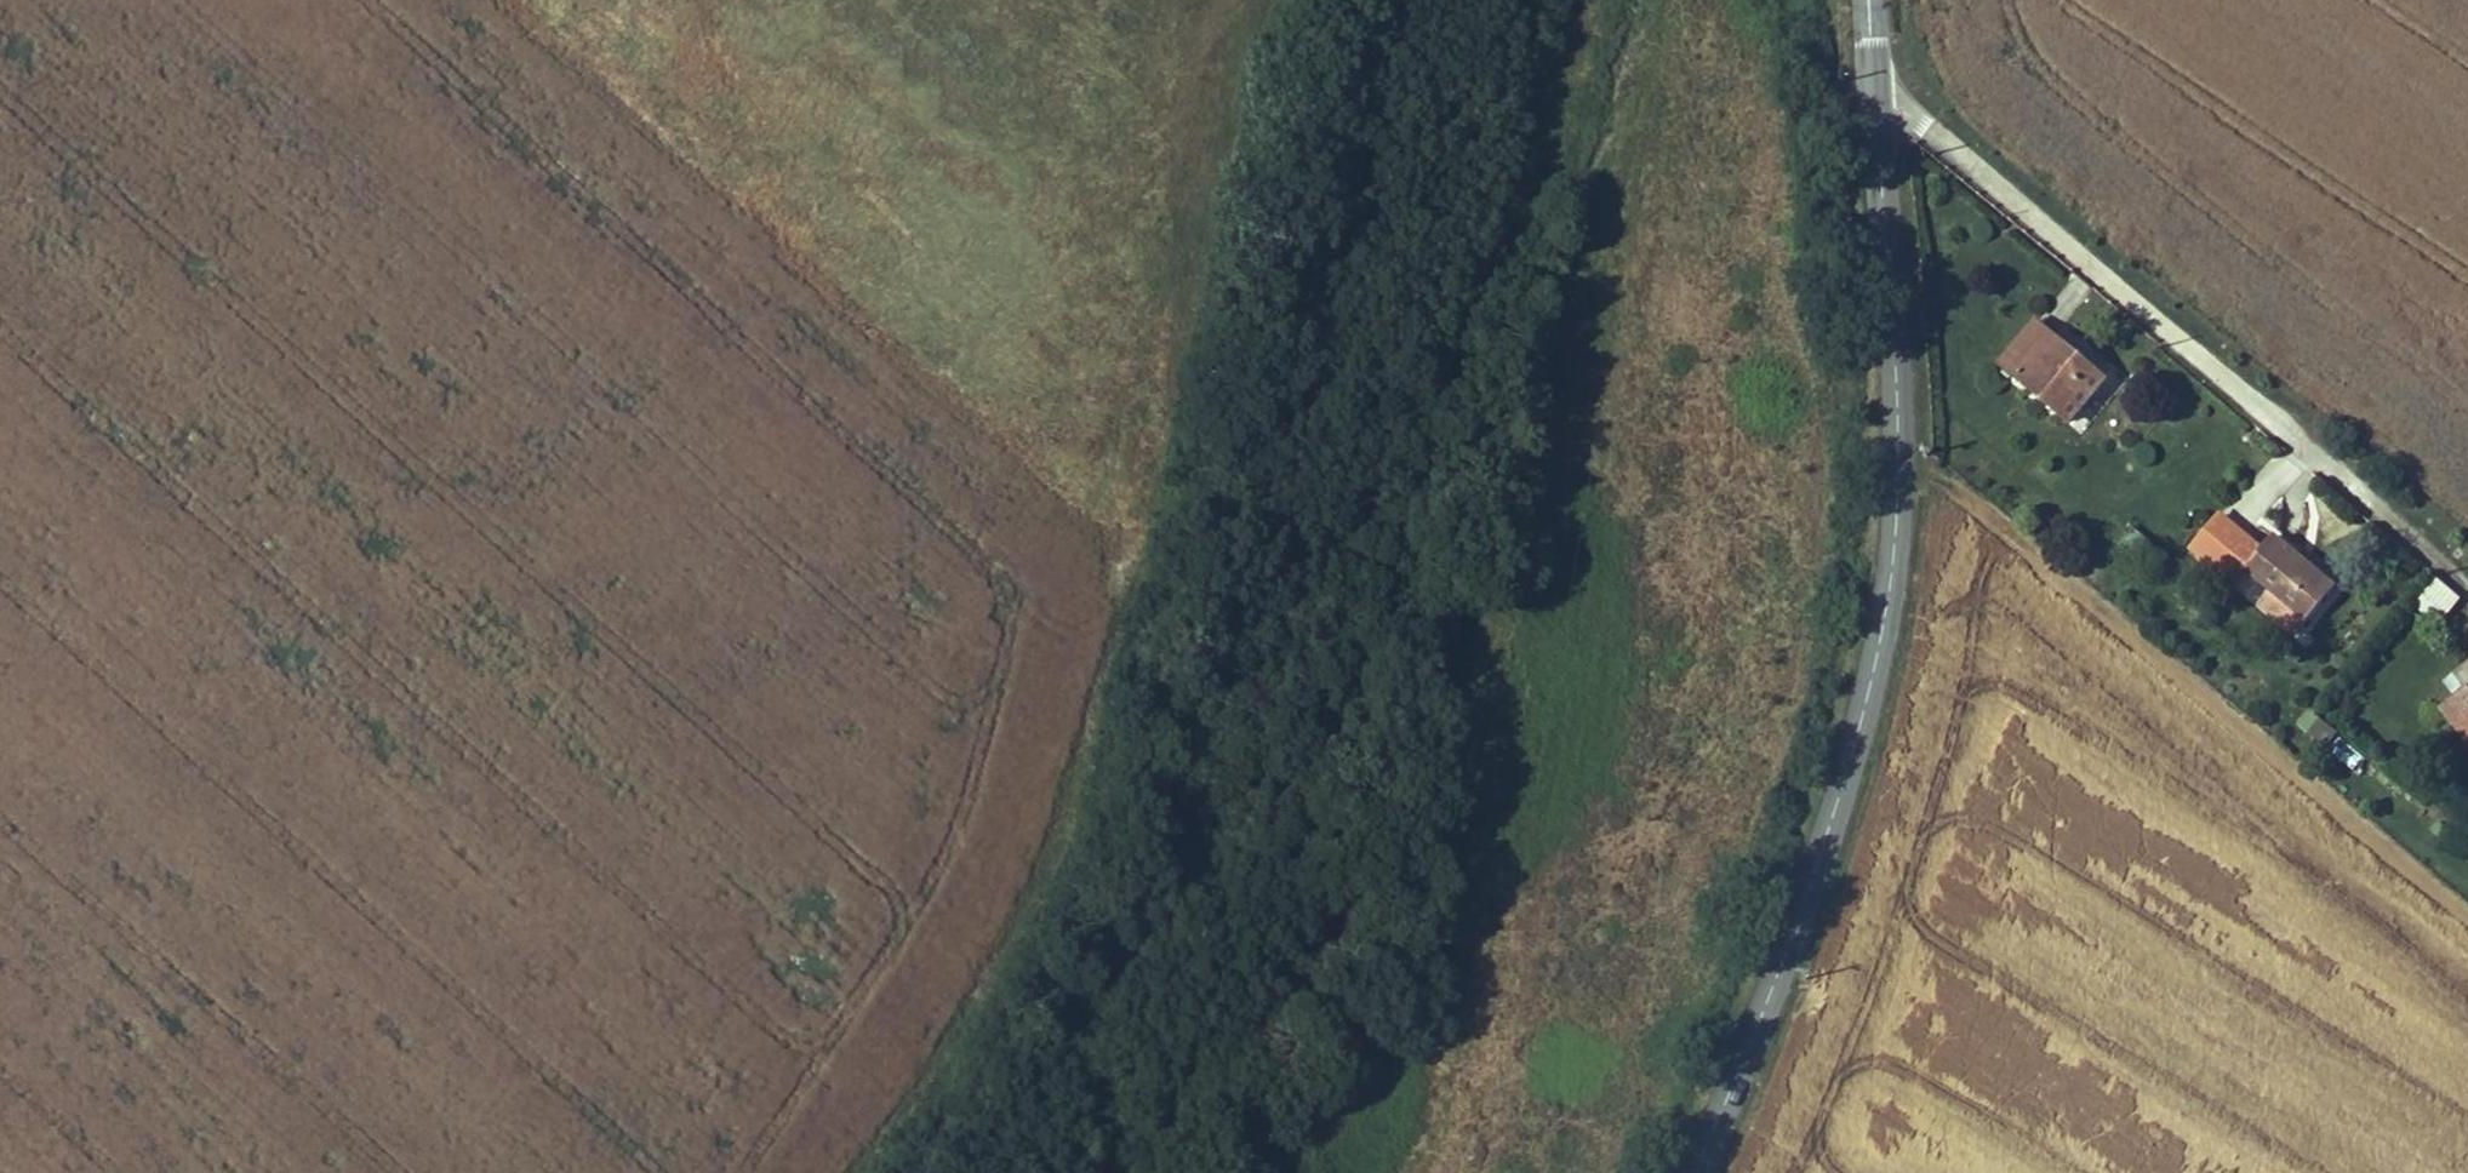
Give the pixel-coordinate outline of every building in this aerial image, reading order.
[(2103,381),(2033,325),(2000,367),(2068,423),(2103,381)] [(2330,591),(2294,560),(2267,538),(2241,572),(2267,593),(2303,624),(2330,591)] [(2335,585),(2299,554),(2294,560),(2330,591),(2335,585)] [(2439,623),(2460,595),(2432,574),(2411,602),(2439,623)] [(2303,624),(2267,593),(2256,606),(2293,636),(2303,624)] [(2455,673),(2465,686),(2439,708),(2467,747),(2467,663),(2455,673)] [(2310,712),(2299,727),(2323,744),(2334,729),(2310,712)] [(2330,753),(2350,769),(2361,755),(2341,739),(2330,753)]
